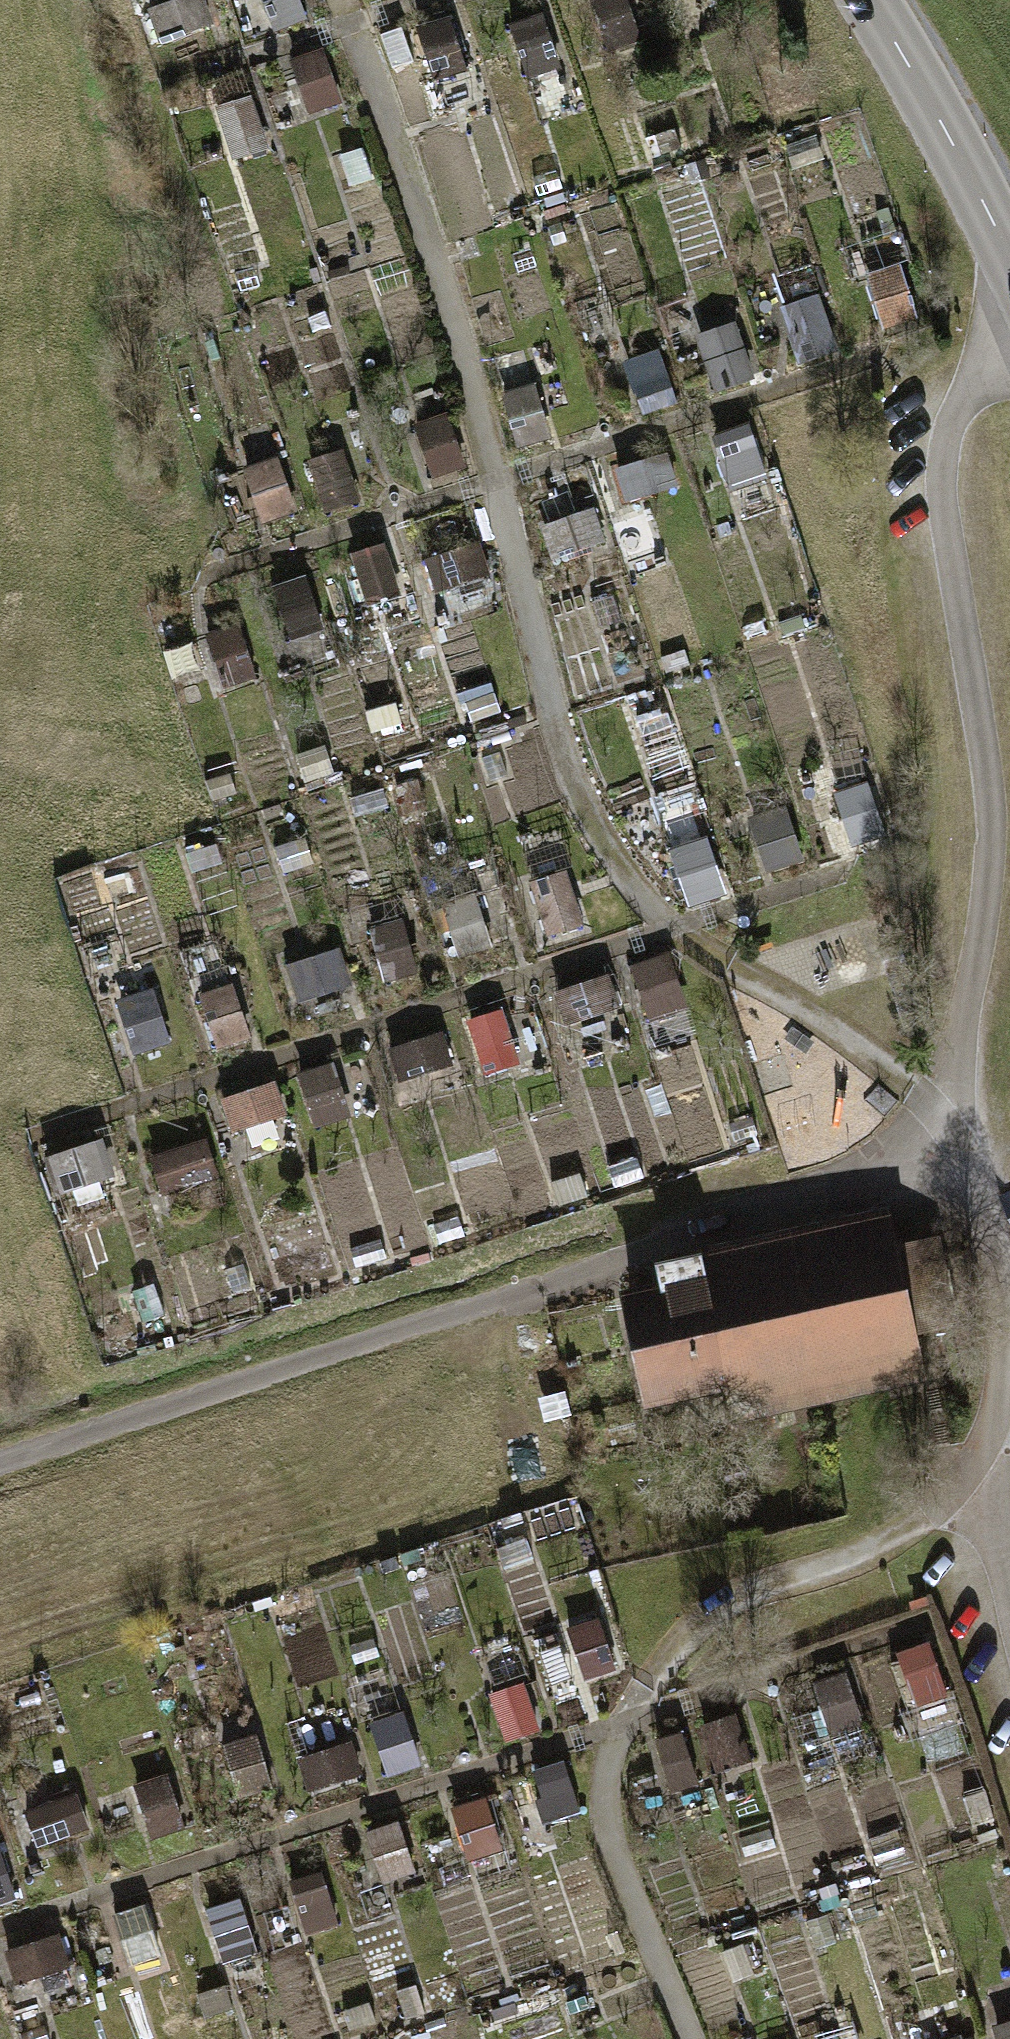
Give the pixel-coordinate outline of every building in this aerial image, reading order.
[(157,39),(211,21),(204,0),(156,0),(145,3),(157,39)] [(271,27),(304,15),(298,0),(261,0),(271,27)] [(607,49),(639,37),(626,0),(589,0),(607,49)] [(506,22),(525,76),(558,64),(539,10),(506,22)] [(414,24),(433,76),(465,65),(446,13),(414,24)] [(287,56),(307,109),(339,97),(319,44),(287,56)] [(213,105),(231,156),(266,144),(247,93),(213,105)] [(857,272),(877,328),(916,314),(897,258),(857,272)] [(779,304),(797,357),(829,347),(812,293),(779,304)] [(690,331),(707,377),(747,363),(730,317),(690,331)] [(623,357),(643,411),(677,399),(657,345),(623,357)] [(498,391),(515,445),(548,435),(532,381),(498,391)] [(445,408),(409,420),(429,476),(465,463),(445,408)] [(713,429),(730,482),(763,471),(747,419),(713,429)] [(340,445),(306,456),(323,508),(357,497),(340,445)] [(612,464),(622,501),(677,485),(666,449),(612,464)] [(241,464),(260,520),(295,509),(277,452),(241,464)] [(539,518),(549,556),(603,541),(593,503),(539,518)] [(419,555),(430,589),(488,571),(477,537),(419,555)] [(347,550),(365,604),(399,592),(381,538),(347,550)] [(269,581),(286,633),(321,622),(304,570),(269,581)] [(203,627),(219,684),(253,674),(236,618),(203,627)] [(831,787),(850,844),(883,833),(864,776),(831,787)] [(748,814),(766,870),(800,859),(783,803),(748,814)] [(666,847),(683,900),(719,889),(702,835),(666,847)] [(527,878),(546,933),(584,920),(565,865),(527,878)] [(439,895),(456,954),(491,944),(474,885),(439,895)] [(366,916),(382,978),(415,969),(398,907),(366,916)] [(282,962),(294,1001),(351,983),(339,945),(282,962)] [(626,961),(644,1016),(684,1003),(665,948),(626,961)] [(552,988),(563,1024),(618,1007),(607,971),(552,988)] [(197,989),(216,1044),(249,1033),(230,978),(197,989)] [(114,995),(132,1051),(167,1039),(149,983),(114,995)] [(462,1017),(480,1071),(519,1059),(501,1004),(462,1017)] [(383,1046),(394,1079),(449,1061),(438,1028),(383,1046)] [(295,1069),(311,1123),(347,1112),(330,1058),(295,1069)] [(218,1096),(230,1131),(285,1111),(272,1076),(218,1096)] [(100,1134),(41,1154),(56,1199),(115,1180),(100,1134)] [(204,1135),(147,1154),(159,1191),(216,1173),(204,1135)] [(703,1278),(725,1383),(731,1412),(915,1373),(907,1333),(888,1247),(887,1240),(703,1278)] [(888,1247),(907,1333),(947,1325),(929,1240),(888,1247)] [(725,1383),(703,1278),(629,1294),(652,1398),(725,1383)] [(565,1627),(582,1678),(615,1667),(598,1616),(565,1627)] [(901,1657),(918,1707),(946,1697),(929,1647),(901,1657)] [(815,1687),(831,1737),(866,1726),(850,1676),(815,1687)] [(489,1690),(504,1737),(540,1726),(524,1679),(489,1690)] [(368,1720),(386,1774),(420,1763),(402,1709),(368,1720)] [(698,1723),(714,1771),(750,1758),(734,1711),(698,1723)] [(652,1736),(669,1790),(697,1781),(680,1728),(652,1736)] [(220,1742),(238,1798),(273,1787),(255,1731),(220,1742)] [(297,1756),(308,1790),(359,1773),(347,1739),(297,1756)] [(530,1769),(547,1821),(580,1810),(563,1758),(530,1769)] [(133,1780),(149,1836),(182,1826),(166,1770),(133,1780)] [(23,1807),(33,1842),(86,1826),(75,1791),(23,1807)] [(452,1805),(467,1858),(499,1848),(484,1796),(452,1805)] [(364,1829),(380,1880),(414,1869),(397,1818),(364,1829)] [(15,1897),(0,1853),(0,1902),(15,1897)] [(287,1877),(304,1930),(336,1920),(319,1867),(287,1877)] [(204,1907),(222,1961),(255,1950),(237,1896),(204,1907)] [(111,1912),(128,1965),(160,1955),(143,1902),(111,1912)] [(2,1952),(14,1985),(67,1966),(55,1933),(2,1952)] [(997,2038),(1009,2038),(1009,2018),(992,2024),(997,2038)]
